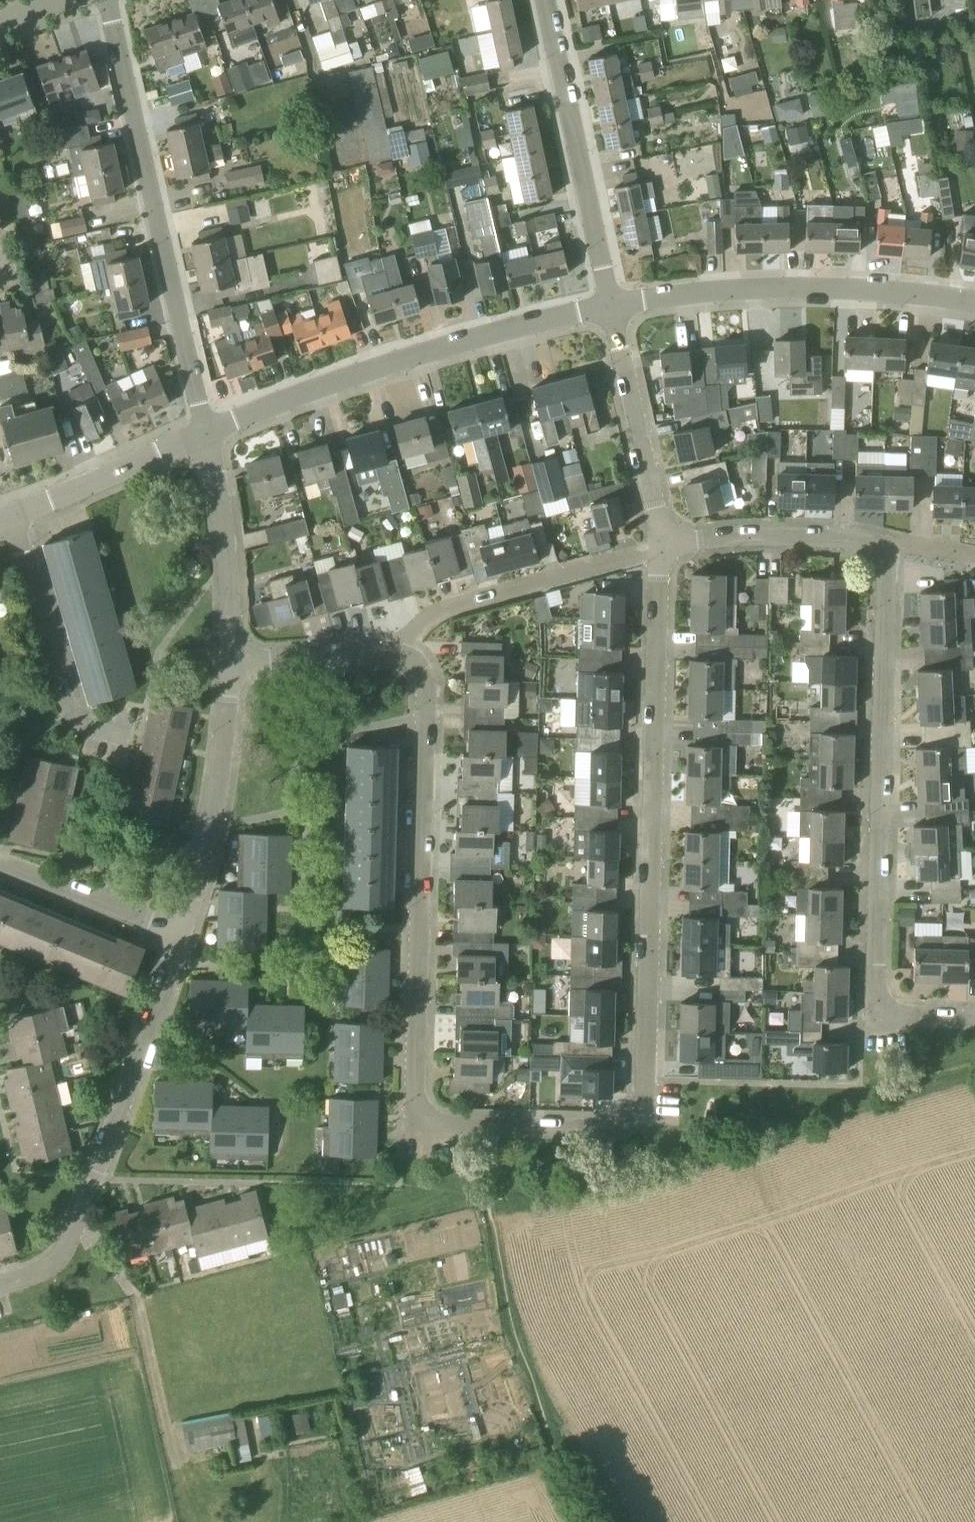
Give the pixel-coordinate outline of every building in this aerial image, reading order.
[(224,24),(230,40),(255,31),(252,23),(244,0),(233,0),(218,5),(224,24)] [(252,23),(266,18),(269,26),(280,22),(273,0),(244,0),(252,23)] [(334,0),(308,0),(309,4),(320,0),(327,20),(331,18),(334,30),(330,31),(335,45),(317,51),(323,70),(353,61),(342,27),(338,16),(339,16),(334,0)] [(392,0),(381,0),(382,1),(386,13),(388,20),(398,17),(392,0)] [(474,35),(484,33),(516,26),(510,0),(465,0),(474,35)] [(608,2),(608,0),(576,0),(577,8),(608,2)] [(678,19),(689,18),(687,2),(701,0),(675,0),(678,19)] [(729,0),(702,0),(704,13),(719,12),(719,14),(731,13),(729,0)] [(755,10),(765,9),(764,0),(753,0),(755,10)] [(382,1),(374,4),(378,15),(386,13),(382,1)] [(207,48),(202,32),(195,13),(170,22),(184,63),(185,63),(183,57),(207,48)] [(342,27),(351,24),(347,13),(339,16),(338,16),(342,27)] [(633,18),(636,32),(647,29),(644,15),(633,18)] [(144,30),(151,49),(156,66),(158,65),(160,71),(184,63),(170,22),(144,30)] [(599,24),(590,26),(594,40),(602,38),(599,24)] [(491,69),(500,67),(501,71),(514,68),(512,58),(522,56),(516,26),(484,33),(491,69)] [(584,42),(594,40),(590,26),(586,27),(581,28),(584,42)] [(408,40),(411,52),(434,45),(431,33),(408,40)] [(416,57),(422,79),(452,70),(446,48),(416,57)] [(101,90),(94,69),(87,50),(62,59),(70,87),(85,82),(89,94),(101,90)] [(300,52),(291,55),(295,66),(304,63),(300,52)] [(593,82),(620,76),(615,53),(588,59),(593,82)] [(58,91),(70,87),(62,59),(37,68),(50,107),(62,103),(58,91)] [(650,60),(637,63),(639,71),(652,69),(650,60)] [(247,64),(228,70),(236,94),(270,82),(264,63),(249,68),(247,64)] [(348,72),(351,83),(375,78),(372,67),(348,72)] [(639,71),(641,80),(653,78),(652,70),(652,69),(639,71)] [(755,71),(743,74),(746,86),(752,84),(758,83),(755,71)] [(29,91),(22,73),(0,80),(0,118),(16,112),(21,125),(38,118),(29,91)] [(465,95),(489,90),(486,74),(462,79),(465,95)] [(597,105),(625,99),(620,76),(593,82),(597,105)] [(351,83),(354,95),(377,89),(375,78),(351,83)] [(189,80),(166,86),(172,106),(194,100),(189,80)] [(916,83),(883,87),(885,102),(899,101),(900,115),(919,113),(916,83)] [(354,95),(356,106),(380,101),(377,89),(354,95)] [(825,91),(806,97),(813,119),(831,114),(825,91)] [(602,127),(629,122),(625,99),(597,105),(602,127)] [(778,122),(802,116),(797,99),(774,106),(778,122)] [(356,106),(359,118),(382,112),(380,101),(356,106)] [(510,134),(537,128),(533,105),(505,111),(510,134)] [(99,106),(80,111),(84,124),(103,118),(99,106)] [(647,108),(649,117),(661,115),(660,106),(647,108)] [(385,124),(382,112),(359,118),(362,129),(385,124)] [(884,123),(890,145),(901,142),(899,135),(923,129),(918,113),(884,123)] [(172,154),(203,147),(196,114),(175,119),(176,128),(167,130),(172,154)] [(663,124),(661,115),(649,117),(651,126),(663,124)] [(607,150),(634,144),(629,122),(602,127),(607,150)] [(231,123),(217,127),(220,142),(234,138),(231,123)] [(364,140),(388,135),(387,130),(386,130),(385,124),(362,129),(364,140)] [(724,128),(723,157),(723,159),(744,154),(744,151),(741,141),(736,124),(724,128)] [(765,139),(777,136),(774,124),(762,127),(765,139)] [(806,125),(786,129),(789,146),(810,141),(806,125)] [(73,128),(51,133),(54,146),(76,142),(73,128)] [(515,156),(542,150),(537,128),(510,134),(515,156)] [(482,140),(495,137),(494,129),(480,132),(482,140)] [(957,129),(957,148),(972,149),(972,129),(957,129)] [(367,152),(391,146),(388,135),(364,140),(367,152)] [(103,144),(101,136),(79,141),(87,173),(118,166),(112,142),(103,144)] [(495,137),(482,140),(483,148),(497,145),(495,137)] [(406,144),(412,165),(431,160),(426,139),(406,144)] [(211,180),(207,162),(223,159),(220,143),(203,147),(172,154),(173,155),(167,158),(169,167),(175,167),(178,178),(187,176),(189,184),(211,180)] [(369,163),(393,158),(391,146),(367,152),(369,163)] [(520,179),(547,173),(542,150),(515,156),(520,179)] [(443,174),(447,189),(483,181),(479,165),(443,174)] [(87,173),(94,206),(115,201),(113,193),(123,190),(118,166),(87,173)] [(230,188),(250,184),(264,181),(261,166),(227,173),(230,188)] [(862,174),(868,202),(881,199),(875,171),(862,174)] [(547,173),(520,179),(510,181),(515,204),(552,196),(547,173)] [(650,181),(638,184),(636,173),(622,176),(624,186),(615,187),(621,218),(644,213),(641,199),(653,197),(650,181)] [(935,179),(936,179),(935,173),(918,176),(921,197),(938,195),(935,179)] [(787,174),(774,175),(774,190),(789,189),(788,174),(787,174)] [(680,202),(719,195),(716,175),(677,182),(680,202)] [(11,206),(4,176),(0,177),(0,208),(11,206)] [(485,186),(498,184),(496,176),(484,179),(485,186)] [(954,217),(951,198),(947,177),(936,179),(935,179),(938,195),(942,219),(954,217)] [(498,184),(485,186),(487,194),(499,191),(498,184)] [(473,238),(483,236),(488,259),(474,263),(482,293),(509,287),(503,264),(495,228),(494,228),(492,216),(490,207),(488,198),(465,203),(473,238)] [(246,203),(226,208),(230,223),(250,218),(246,203)] [(492,216),(508,212),(506,203),(490,207),(492,216)] [(777,222),(761,223),(762,251),(789,251),(788,205),(777,206),(777,222)] [(832,251),(833,222),(817,222),(817,205),(807,205),(805,250),(832,251)] [(734,207),(735,226),(735,252),(762,251),(761,223),(761,206),(734,207)] [(859,252),(860,207),(849,206),(849,223),(833,222),(832,251),(859,252)] [(878,209),(875,254),(902,256),(904,227),(888,226),(889,209),(878,209)] [(494,228),(495,228),(511,224),(508,212),(492,216),(494,228)] [(904,227),(902,256),(928,258),(932,213),(921,212),(920,228),(904,227)] [(525,220),(528,233),(557,227),(554,213),(525,220)] [(652,253),(650,241),(663,239),(658,215),(645,217),(644,213),(621,218),(627,248),(637,246),(639,255),(652,253)] [(63,236),(67,235),(87,230),(84,217),(60,222),(60,224),(52,226),(55,240),(64,238),(63,236)] [(722,253),(721,218),(707,219),(709,253),(722,253)] [(525,220),(515,222),(518,236),(528,233),(525,220)] [(193,244),(198,268),(229,261),(247,257),(242,235),(224,239),(222,228),(200,233),(202,241),(193,244)] [(462,298),(453,259),(439,262),(432,231),(411,236),(416,257),(427,255),(429,265),(428,265),(438,304),(462,298)] [(964,232),(959,264),(974,267),(974,234),(964,232)] [(547,253),(533,257),(539,280),(568,273),(563,250),(560,240),(544,244),(547,253)] [(128,258),(126,249),(105,254),(106,259),(90,263),(96,290),(112,287),(143,280),(138,256),(128,258)] [(319,284),(342,279),(336,255),(313,261),(319,284)] [(413,284),(403,286),(394,255),(381,258),(385,271),(390,290),(398,317),(420,311),(413,284)] [(509,287),(539,280),(533,257),(503,264),(509,287)] [(390,290),(385,271),(381,258),(374,260),(369,262),(373,274),(378,293),(368,296),(375,323),(398,317),(390,290)] [(229,262),(229,261),(198,268),(203,292),(213,289),(215,298),(236,293),(235,286),(251,282),(246,259),(229,262)] [(34,291),(49,287),(45,270),(30,274),(34,291)] [(143,280),(112,287),(119,320),(141,315),(139,306),(148,304),(143,280)] [(348,280),(338,284),(344,302),(354,298),(348,280)] [(49,287),(34,291),(37,304),(52,300),(50,289),(49,287)] [(270,298),(256,301),(262,318),(260,322),(253,325),(254,329),(240,334),(252,369),(278,360),(270,337),(282,333),(275,315),(270,298)] [(339,300),(328,304),(330,312),(317,317),(326,344),(351,335),(339,300)] [(39,319),(26,322),(23,306),(11,309),(10,302),(0,303),(4,325),(8,345),(29,341),(30,346),(45,343),(39,319)] [(240,334),(236,321),(231,307),(209,313),(212,326),(222,324),(226,339),(215,343),(227,378),(252,369),(240,334)] [(275,315),(282,333),(292,329),(300,352),(326,344),(317,317),(303,322),(300,313),(288,317),(286,311),(275,315)] [(4,325),(0,326),(0,351),(9,350),(8,345),(4,325)] [(120,350),(132,347),(152,343),(148,327),(117,335),(120,350)] [(845,350),(845,366),(874,367),(875,337),(874,337),(874,338),(846,337),(845,349),(844,349),(844,350),(845,350)] [(875,337),(874,367),(903,369),(903,353),(905,353),(905,352),(903,352),(904,339),(876,338),(876,337),(875,337)] [(81,364),(73,346),(72,344),(60,350),(56,340),(46,344),(53,376),(81,364)] [(102,377),(86,340),(73,346),(81,364),(89,383),(102,377)] [(814,393),(814,381),(804,381),(803,373),(802,340),(775,341),(776,374),(789,374),(790,393),(814,393)] [(921,436),(924,406),(927,371),(955,375),(960,345),(959,345),(959,346),(931,342),(929,354),(928,354),(928,355),(929,355),(927,370),(915,369),(914,380),(911,404),(909,434),(921,436)] [(708,413),(721,410),(719,385),(727,385),(726,376),(746,374),(743,344),(715,346),(716,359),(703,360),(702,349),(701,350),(702,360),(704,375),(708,413)] [(974,390),(974,348),(961,346),(961,345),(960,345),(955,375),(954,387),(974,390)] [(691,417),(708,413),(704,375),(691,377),(688,351),(660,353),(663,386),(677,385),(679,400),(689,399),(691,417)] [(148,382),(135,387),(146,413),(170,403),(154,365),(142,370),(148,382)] [(25,381),(22,370),(0,376),(0,388),(25,381)] [(585,374),(558,382),(567,414),(570,425),(584,421),(587,433),(600,430),(585,374)] [(845,376),(844,376),(832,376),(831,408),(843,408),(845,376)] [(914,380),(901,379),(899,403),(911,404),(914,380)] [(25,381),(0,388),(0,400),(28,392),(25,381)] [(116,381),(105,386),(111,400),(122,424),(146,413),(135,387),(122,393),(116,381)] [(552,417),(567,414),(558,382),(531,389),(546,444),(559,441),(552,417)] [(109,429),(99,405),(89,383),(68,392),(75,406),(69,409),(75,422),(80,419),(89,438),(109,429)] [(755,397),(756,402),(758,418),(758,422),(772,420),(770,396),(755,397)] [(475,404),(492,467),(496,481),(508,478),(497,437),(494,437),(493,433),(510,428),(513,437),(523,434),(513,398),(503,400),(502,397),(475,404)] [(39,456),(64,448),(52,406),(37,410),(34,401),(24,404),(39,456)] [(743,422),(758,418),(756,402),(739,406),(743,422)] [(24,404),(11,408),(10,404),(0,407),(0,414),(14,463),(16,462),(16,463),(21,465),(31,462),(34,458),(34,457),(39,456),(24,404)] [(480,470),(492,467),(475,404),(448,411),(456,442),(474,438),(476,442),(473,443),(480,470)] [(708,429),(729,425),(724,409),(721,410),(708,413),(691,417),(692,429),(673,433),(679,461),(713,453),(708,429)] [(429,434),(425,422),(424,417),(395,425),(403,455),(424,450),(427,462),(449,457),(442,431),(429,434)] [(845,434),(846,434),(846,430),(833,429),(832,459),(845,459),(845,434)] [(397,460),(387,463),(378,430),(376,430),(371,431),(347,438),(350,448),(355,467),(356,471),(374,466),(383,496),(387,495),(392,513),(410,508),(409,505),(406,496),(405,490),(398,466),(397,460)] [(767,431),(767,451),(767,457),(780,457),(780,431),(767,431)] [(845,434),(845,459),(857,459),(858,434),(846,434),(845,434)] [(924,436),(911,436),(910,473),(923,473),(924,436)] [(924,436),(923,473),(923,475),(936,476),(937,436),(924,436)] [(332,463),(330,453),(327,443),(297,451),(300,461),(305,480),(327,474),(333,494),(336,493),(344,525),(359,521),(350,490),(345,469),(343,461),(332,463)] [(766,481),(767,457),(767,451),(752,454),(751,480),(766,481)] [(256,495),(286,488),(286,487),(281,468),(278,456),(248,464),(250,473),(248,474),(248,475),(251,474),(256,495)] [(539,490),(542,501),(566,494),(567,497),(587,491),(582,473),(562,479),(555,457),(531,464),(539,490)] [(730,482),(729,482),(725,461),(689,469),(692,483),(685,485),(691,513),(731,504),(736,496),(733,484),(730,482)] [(519,494),(537,489),(530,462),(512,467),(519,494)] [(805,474),(805,506),(831,507),(831,508),(832,508),(834,463),(805,462),(805,474)] [(884,464),(856,463),(855,508),(856,508),(856,507),(883,508),(884,476),(884,464)] [(912,477),(905,477),(905,465),(884,464),(884,476),(883,508),(909,509),(909,510),(911,510),(912,477)] [(289,466),(281,468),(286,487),(294,485),(289,466)] [(483,502),(475,473),(456,477),(464,507),(483,502)] [(805,506),(805,474),(777,474),(777,506),(778,506),(778,505),(805,506)] [(962,486),(933,486),(933,502),(932,502),(932,503),(933,503),(933,515),(961,516),(961,517),(962,486)] [(961,517),(962,517),(962,516),(974,516),(974,487),(962,486),(961,517)] [(602,487),(587,491),(567,497),(570,510),(590,504),(597,531),(584,534),(587,547),(610,541),(607,528),(625,523),(618,496),(605,500),(602,487)] [(542,501),(539,490),(521,495),(527,515),(544,511),(542,501)] [(265,528),(269,543),(307,533),(303,518),(265,528)] [(501,526),(505,539),(513,567),(539,560),(535,548),(548,545),(541,521),(529,525),(528,519),(501,526)] [(513,567),(505,539),(490,544),(484,523),(461,530),(462,534),(471,566),(483,562),(487,575),(513,567)] [(125,651),(90,530),(67,536),(68,538),(46,544),(45,543),(44,543),(48,558),(49,557),(92,707),(97,706),(96,701),(136,690),(125,651)] [(473,573),(471,566),(462,534),(449,537),(449,535),(425,542),(436,583),(437,583),(436,578),(454,573),(455,578),(473,573)] [(414,589),(436,583),(425,542),(426,547),(403,553),(403,555),(391,558),(402,598),(415,594),(414,589)] [(314,562),(319,582),(328,612),(328,613),(346,608),(345,603),(362,598),(364,603),(353,562),(335,567),(332,556),(314,562)] [(353,562),(364,603),(387,597),(388,602),(402,598),(391,558),(378,562),(378,560),(355,566),(353,562)] [(309,617),(328,612),(319,582),(307,585),(305,578),(294,581),(292,574),(268,581),(273,599),(268,601),(276,627),(301,620),(299,613),(308,610),(309,617)] [(724,575),(691,574),(691,576),(693,576),(692,602),(723,603),(736,603),(736,576),(724,575)] [(8,576),(0,578),(0,598),(13,595),(8,576)] [(768,576),(768,579),(768,603),(787,603),(788,576),(768,576)] [(834,576),(833,576),(833,578),(799,577),(799,586),(801,586),(801,604),(844,605),(845,579),(845,578),(834,578),(834,576)] [(755,578),(755,604),(768,604),(768,603),(768,579),(755,578)] [(922,620),(954,618),(953,599),(966,599),(965,578),(944,579),(945,591),(932,592),(932,591),(931,591),(931,592),(920,593),(920,594),(922,620)] [(580,597),(579,619),(623,620),(624,593),(585,592),(580,597)] [(533,599),(539,622),(552,619),(546,595),(533,599)] [(695,630),(723,631),(723,603),(692,602),(691,629),(690,629),(690,630),(695,630)] [(801,604),(800,643),(829,643),(830,631),(844,632),(844,631),(848,632),(848,620),(844,620),(844,605),(801,604)] [(954,618),(922,620),(923,645),(922,645),(922,647),(942,646),(943,657),(972,656),(970,617),(954,618)] [(623,647),(623,620),(579,619),(578,659),(602,659),(603,647),(623,647)] [(728,634),(728,635),(728,646),(755,647),(767,647),(767,635),(737,634),(728,634)] [(465,679),(508,681),(508,680),(503,680),(503,656),(501,656),(502,643),(461,642),(461,656),(466,656),(465,679)] [(808,682),(822,682),(857,683),(858,676),(854,676),(855,657),(855,656),(829,655),(829,643),(800,643),(800,662),(805,662),(808,669),(808,682)] [(728,646),(728,658),(728,659),(735,659),(754,659),(755,647),(728,646)] [(943,669),(925,670),(917,670),(917,672),(918,672),(919,697),(916,697),(951,696),(950,670),(973,669),(972,656),(943,657),(943,669)] [(602,672),(602,659),(578,659),(577,698),(621,700),(622,673),(602,672)] [(735,689),(735,673),(721,672),(721,661),(695,660),(689,660),(689,661),(690,661),(690,688),(721,689),(735,689)] [(507,705),(508,681),(465,679),(465,680),(470,680),(469,698),(464,698),(464,717),(504,718),(505,705),(507,705)] [(810,707),(810,721),(839,721),(840,709),(854,710),(854,708),(854,689),(857,689),(857,683),(822,682),(821,707),(810,707)] [(688,716),(693,716),(720,717),(721,689),(690,688),(689,715),(688,715),(688,716)] [(951,696),(916,697),(916,698),(919,698),(920,723),(920,724),(924,724),(924,736),(970,734),(970,720),(965,720),(964,695),(951,696)] [(192,707),(173,703),(153,698),(146,728),(186,736),(192,707)] [(577,725),(576,738),(600,739),(601,726),(621,727),(621,700),(577,698),(575,698),(574,725),(577,725)] [(463,754),(505,755),(506,731),(504,731),(504,718),(464,717),(463,735),(468,735),(468,754),(463,754)] [(726,732),(751,732),(766,733),(766,720),(726,719),(726,732)] [(839,733),(839,721),(810,721),(809,759),(855,760),(856,754),(852,754),(853,735),(853,733),(839,733)] [(179,766),(186,736),(146,728),(140,757),(179,766)] [(726,732),(726,744),(751,745),(751,732),(726,732)] [(914,775),(963,773),(966,773),(964,747),(971,747),(970,734),(924,736),(925,748),(915,748),(915,750),(916,750),(917,769),(914,769),(914,775)] [(591,751),(590,778),(619,779),(620,752),(600,751),(600,739),(576,738),(576,751),(591,751)] [(392,893),(396,743),(390,743),(390,747),(349,745),(348,785),(347,799),(344,905),(392,907),(392,893)] [(688,774),(719,774),(720,747),(687,746),(687,747),(688,747),(688,774)] [(513,756),(505,756),(505,755),(463,754),(462,778),(457,778),(457,792),(512,793),(513,756)] [(535,772),(536,755),(523,755),(522,772),(535,772)] [(22,784),(73,795),(79,767),(28,756),(22,784)] [(173,795),(179,766),(140,757),(134,787),(173,795)] [(800,778),(800,798),(840,799),(841,787),(852,787),(852,786),(852,767),(855,767),(855,760),(809,759),(808,778),(800,778)] [(964,798),(963,773),(914,775),(914,782),(917,781),(918,800),(918,802),(924,802),(925,813),(968,811),(967,798),(964,798)] [(686,802),(718,802),(719,788),(729,788),(730,775),(719,774),(688,774),(687,800),(686,800),(686,802)] [(619,806),(619,779),(590,778),(590,805),(575,804),(574,817),(598,818),(599,805),(619,806)] [(22,784),(16,811),(61,822),(67,823),(73,795),(22,784)] [(167,825),(173,795),(134,787),(128,817),(167,825)] [(514,793),(512,793),(457,792),(456,810),(461,810),(461,829),(456,829),(499,830),(513,831),(514,793)] [(800,798),(800,811),(799,836),(810,837),(846,838),(846,837),(842,837),(843,812),(843,811),(840,811),(840,799),(800,798)] [(749,818),(749,806),(724,805),(724,818),(749,818)] [(16,811),(10,838),(9,839),(55,849),(61,822),(16,811)] [(911,846),(912,853),(961,851),(960,825),(969,825),(968,811),(925,813),(926,825),(913,826),(913,827),(914,827),(915,846),(911,846)] [(598,830),(598,818),(574,817),(573,857),(588,857),(617,858),(618,831),(598,830)] [(724,818),(724,830),(749,831),(749,818),(724,818)] [(499,831),(499,830),(456,829),(455,853),(450,852),(450,866),(491,867),(491,855),(493,855),(494,831),(499,831)] [(718,832),(690,832),(685,831),(685,833),(686,833),(685,859),(717,860),(718,832)] [(238,862),(290,863),(291,834),(238,833),(238,862)] [(798,875),(827,876),(828,864),(842,865),(842,863),(842,838),(846,838),(810,837),(809,862),(798,862),(798,875)] [(931,891),(960,889),(960,877),(963,877),(961,851),(912,853),(912,859),(915,859),(916,878),(916,880),(930,879),(931,891)] [(617,885),(617,858),(588,857),(588,884),(573,883),(573,896),(597,897),(597,884),(617,885)] [(716,888),(717,860),(685,859),(685,886),(683,886),(683,887),(716,888)] [(122,873),(124,864),(110,860),(108,870),(122,873)] [(266,891),(289,892),(290,863),(238,862),(237,890),(266,891)] [(490,880),(491,867),(450,866),(450,880),(454,880),(454,904),(496,905),(492,905),(492,880),(490,880)] [(798,875),(798,889),(797,889),(795,914),(844,915),(840,915),(841,890),(842,890),(842,888),(827,888),(827,876),(798,875)] [(961,902),(960,889),(931,891),(931,903),(961,902)] [(219,918),(266,919),(266,891),(237,890),(220,890),(219,918)] [(747,904),(747,892),(722,891),(722,903),(747,904)] [(134,974),(145,949),(117,937),(115,942),(0,894),(0,941),(126,994),(134,974)] [(596,909),(597,897),(573,896),(572,909),(571,936),(615,937),(616,910),(596,909)] [(722,903),(721,916),(747,916),(747,904),(722,903)] [(496,930),(496,905),(454,904),(454,905),(459,905),(458,923),(453,923),(453,941),(493,943),(494,930),(496,930)] [(913,925),(913,908),(898,908),(898,925),(913,925)] [(796,953),(838,954),(838,942),(840,942),(840,941),(843,939),(844,933),(840,930),(841,916),(844,916),(844,915),(795,914),(794,947),(796,947),(796,953)] [(729,924),(715,923),(715,918),(683,917),(683,918),(684,918),(683,945),(729,946),(729,924)] [(218,947),(265,948),(266,919),(219,918),(218,947)] [(923,935),(923,948),(914,947),(913,980),(915,980),(940,981),(941,935),(923,935)] [(967,938),(967,936),(941,935),(940,981),(966,981),(966,982),(967,982),(968,967),(974,967),(974,938),(967,938)] [(571,936),(570,976),(594,976),(595,964),(615,964),(615,937),(571,936)] [(457,955),(457,979),(499,980),(494,980),(495,955),(493,955),(493,943),(453,941),(452,955),(457,955)] [(730,946),(729,946),(683,945),(682,972),(681,972),(681,973),(713,974),(713,977),(720,977),(720,989),(745,990),(762,990),(763,977),(729,977),(730,946)] [(388,977),(389,949),(336,947),(336,976),(388,977)] [(784,952),(783,963),(796,963),(796,953),(784,952)] [(838,954),(796,953),(796,963),(796,966),(815,967),(815,981),(804,980),(803,992),(847,993),(847,967),(848,967),(848,966),(837,966),(838,954)] [(387,1006),(387,994),(388,977),(336,976),(335,1004),(387,1006)] [(569,1015),(584,1016),(613,1016),(614,989),(594,989),(594,976),(570,976),(569,1015)] [(499,980),(457,979),(457,980),(462,980),(461,998),(456,998),(456,1016),(496,1018),(510,1018),(510,1005),(498,1005),(499,980)] [(220,981),(202,980),(191,980),(190,1032),(218,1033),(220,981)] [(247,1034),(248,1005),(248,982),(220,981),(218,1033),(246,1034),(247,1034)] [(719,1001),(745,1002),(745,990),(720,989),(719,1001)] [(763,991),(763,1004),(776,1005),(777,992),(763,991)] [(788,1010),(788,1030),(821,1031),(821,1019),(834,1020),(834,1021),(835,1021),(835,1020),(847,1020),(847,1018),(846,1018),(847,993),(803,992),(801,992),(801,1010),(788,1010)] [(532,999),(532,1012),(545,1012),(545,1000),(532,999)] [(681,1031),(713,1031),(713,1004),(680,1003),(680,1004),(682,1004),(681,1031)] [(276,1005),(259,1005),(248,1005),(247,1034),(246,1034),(246,1051),(274,1052),(275,1052),(276,1005)] [(303,1058),(305,1006),(276,1005),(275,1052),(274,1052),(274,1058),(303,1058)] [(10,1027),(14,1043),(69,1029),(63,1006),(13,1018),(16,1026),(10,1027)] [(455,1053),(455,1054),(497,1055),(498,1030),(496,1030),(496,1018),(456,1016),(455,1035),(460,1035),(459,1054),(455,1053)] [(554,1041),(554,1044),(553,1054),(569,1054),(569,1055),(592,1055),(593,1043),(613,1043),(613,1016),(584,1016),(584,1042),(554,1041)] [(382,1052),(382,1044),(383,1024),(336,1022),(336,1051),(382,1052)] [(49,1059),(57,1057),(74,1053),(69,1029),(14,1043),(18,1058),(23,1057),(25,1064),(49,1058),(49,1059)] [(821,1043),(821,1031),(788,1030),(787,1054),(813,1055),(812,1070),(845,1071),(845,1069),(846,1045),(846,1044),(821,1043)] [(699,1059),(698,1077),(761,1079),(762,1033),(747,1032),(747,1047),(749,1047),(749,1059),(724,1059),(725,1032),(713,1031),(681,1031),(680,1057),(679,1057),(679,1059),(699,1059)] [(76,1052),(94,1047),(92,1041),(74,1046),(76,1052)] [(531,1043),(531,1053),(553,1054),(554,1044),(531,1043)] [(381,1081),(381,1070),(382,1052),(336,1051),(335,1080),(381,1081)] [(608,1056),(592,1055),(569,1055),(569,1054),(553,1054),(531,1053),(530,1063),(560,1064),(560,1081),(583,1082),(582,1095),(611,1096),(612,1068),(607,1068),(608,1056)] [(497,1056),(497,1055),(455,1054),(454,1078),(449,1077),(449,1092),(489,1093),(490,1080),(492,1080),(492,1056),(497,1056)] [(4,1078),(8,1093),(63,1080),(57,1057),(49,1059),(49,1058),(25,1064),(7,1068),(9,1077),(4,1078)] [(68,1104),(63,1080),(8,1093),(12,1109),(17,1107),(19,1116),(60,1105),(68,1104)] [(183,1128),(184,1082),(156,1081),(154,1133),(182,1134),(182,1128),(183,1128)] [(211,1135),(212,1106),(213,1082),(184,1082),(183,1128),(182,1128),(182,1134),(211,1135)] [(376,1127),(377,1099),(330,1098),(330,1126),(376,1127)] [(19,1140),(66,1129),(60,1105),(19,1116),(21,1124),(16,1125),(19,1140)] [(239,1153),(240,1106),(212,1106),(211,1135),(211,1152),(239,1153)] [(268,1153),(269,1107),(240,1106),(239,1153),(268,1153)] [(375,1156),(375,1145),(376,1127),(330,1126),(324,1125),(323,1155),(375,1156)] [(74,1127),(66,1129),(19,1140),(23,1155),(28,1154),(30,1163),(80,1151),(74,1127)] [(267,1237),(269,1237),(256,1190),(241,1194),(242,1199),(234,1202),(245,1243),(260,1239),(262,1247),(269,1245),(267,1237)] [(174,1197),(159,1201),(173,1255),(196,1249),(194,1241),(195,1241),(188,1214),(184,1199),(175,1202),(174,1197)] [(245,1243),(234,1202),(226,1204),(224,1199),(209,1203),(222,1249),(224,1258),(231,1256),(229,1247),(245,1243)] [(145,1210),(137,1212),(150,1261),(173,1255),(159,1201),(144,1205),(145,1210)] [(198,1256),(222,1249),(209,1203),(194,1207),(196,1212),(188,1214),(195,1241),(194,1241),(196,1249),(198,1256)] [(1,1250),(2,1255),(18,1252),(6,1205),(0,1206),(0,1250),(1,1250)] [(127,1268),(150,1261),(137,1212),(129,1214),(128,1209),(112,1213),(127,1268)] [(292,1415),(296,1434),(311,1431),(307,1411),(292,1415)] [(255,1416),(261,1437),(274,1433),(268,1412),(255,1416)] [(239,1459),(249,1458),(244,1413),(234,1414),(239,1459)] [(232,1422),(184,1431),(188,1450),(236,1441),(232,1422)]
